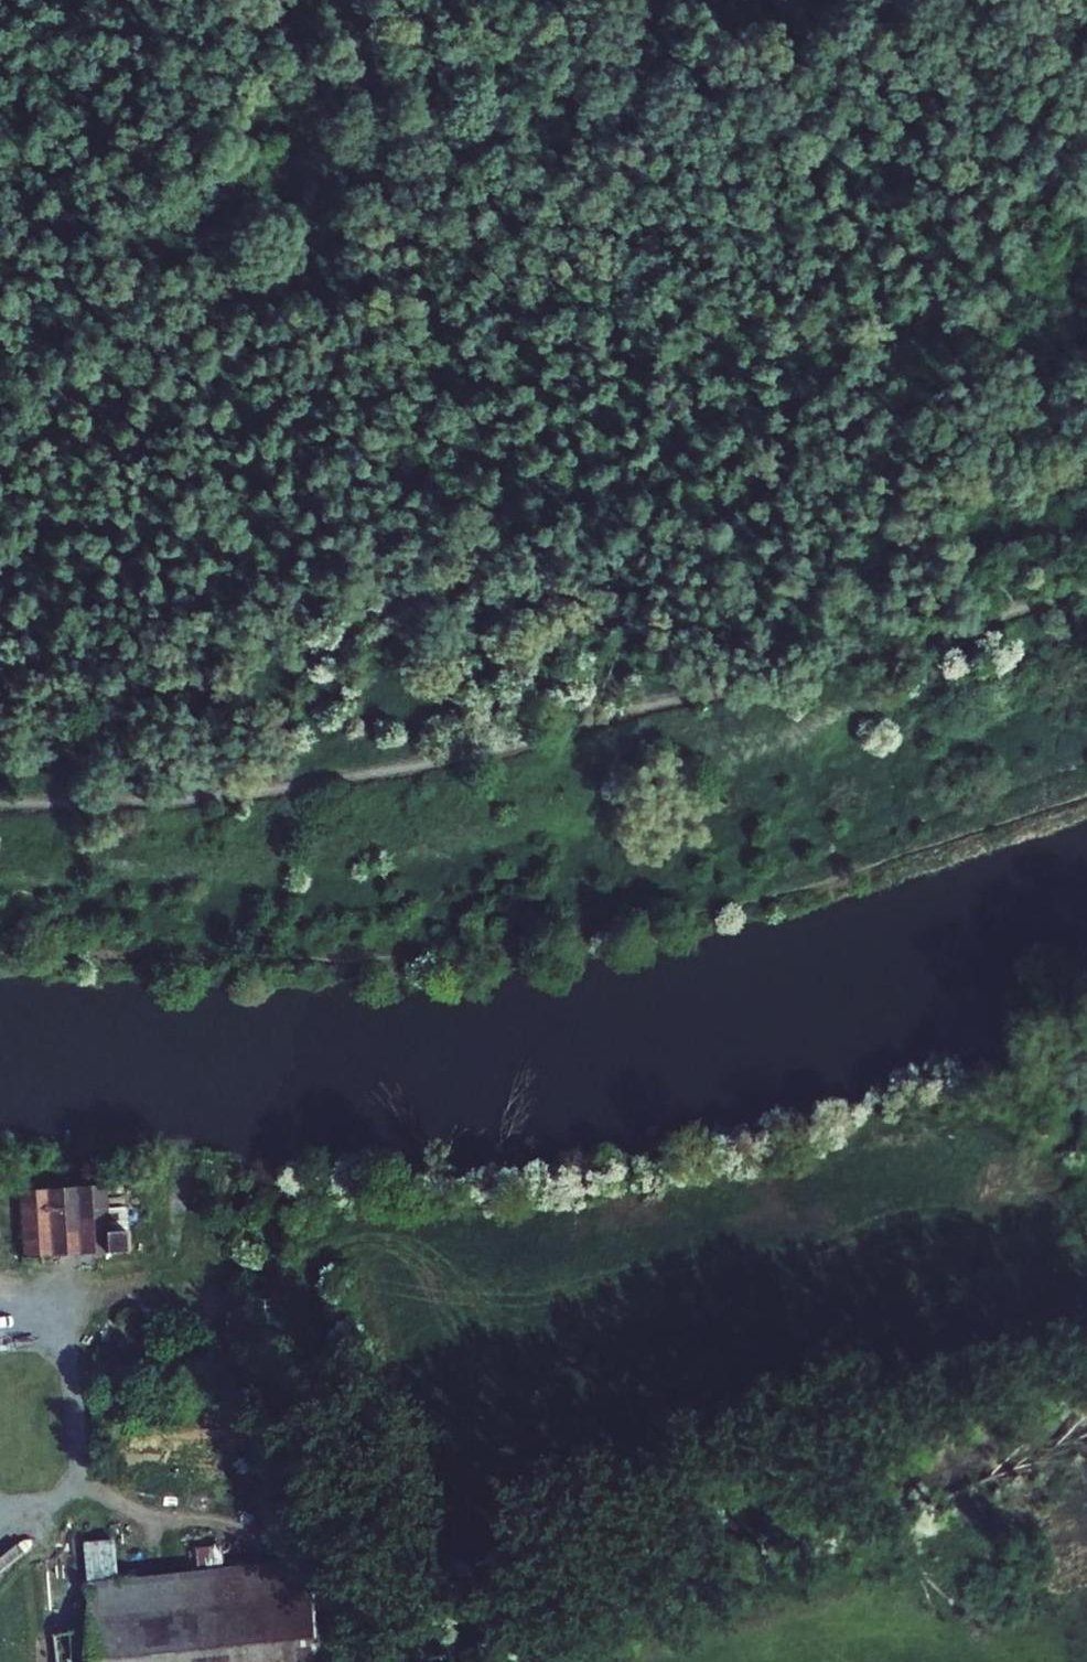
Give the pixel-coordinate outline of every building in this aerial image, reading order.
[(106,1185),(17,1191),(22,1261),(105,1255),(105,1236),(110,1235),(108,1208),(106,1185)] [(127,1207),(108,1208),(110,1235),(125,1234),(130,1233),(127,1207)] [(105,1236),(105,1255),(105,1258),(127,1257),(125,1234),(110,1235),(105,1236)] [(84,1545),(88,1585),(121,1582),(118,1542),(84,1545)] [(197,1551),(200,1573),(227,1571),(223,1548),(197,1551)] [(95,1661),(322,1661),(311,1562),(227,1571),(200,1573),(121,1582),(88,1585),(95,1661)] [(59,1634),(62,1661),(89,1661),(86,1631),(59,1634)]
